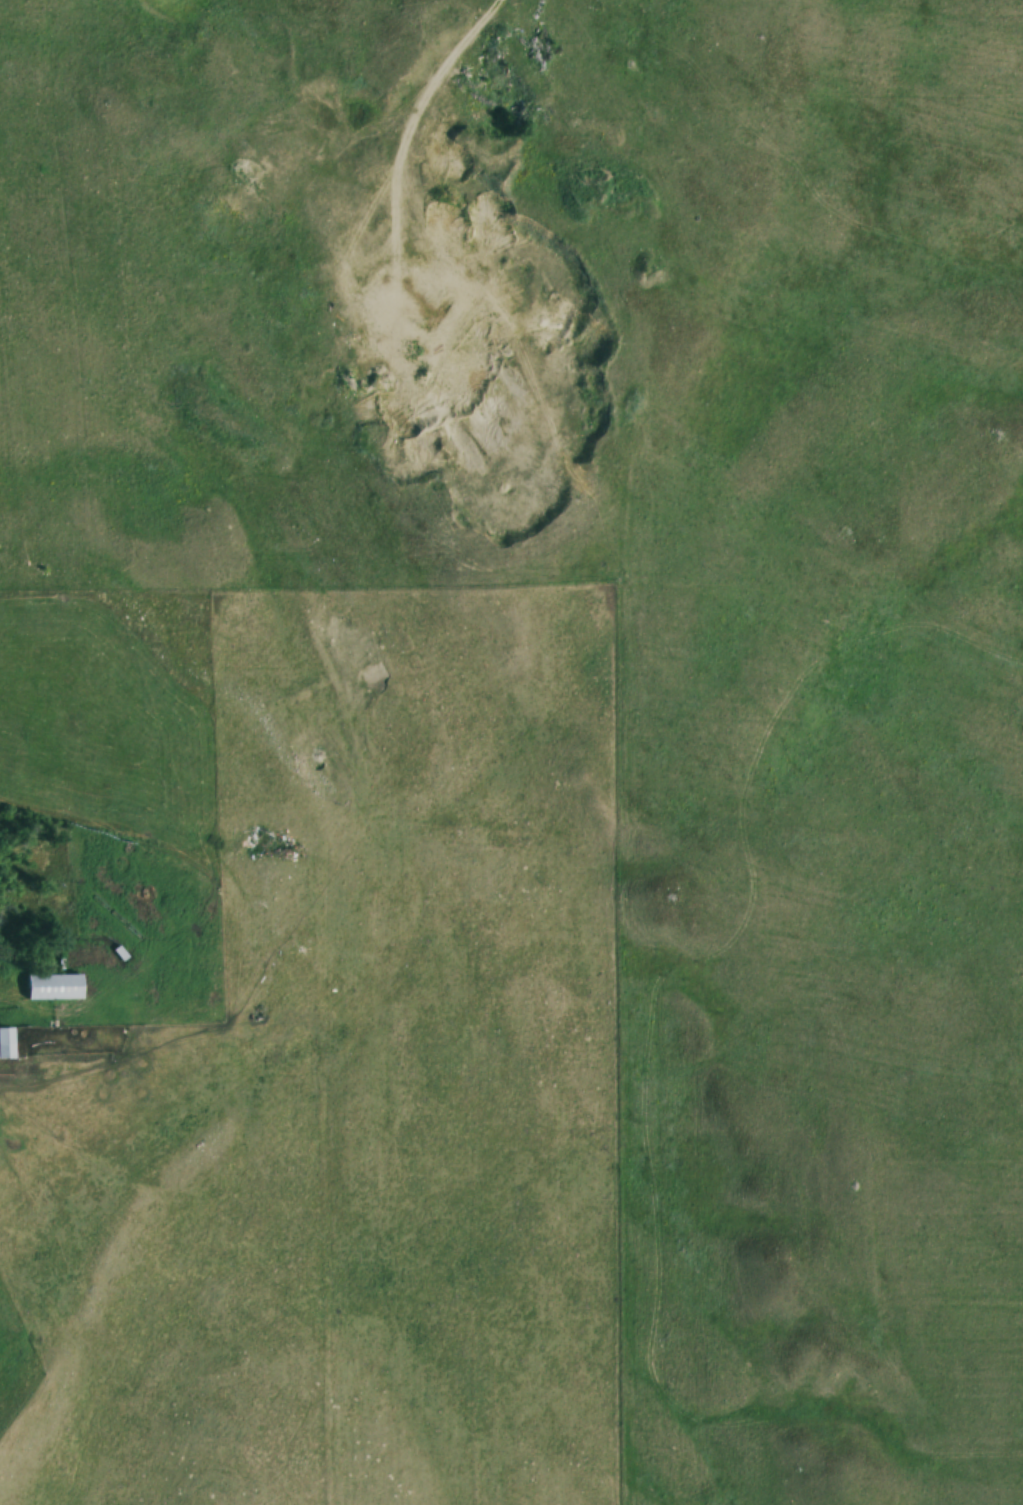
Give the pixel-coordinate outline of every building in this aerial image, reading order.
[(29,1000),(82,1000),(82,975),(29,975),(29,1000)] [(15,1059),(15,1028),(0,1028),(0,1059),(15,1059)]
